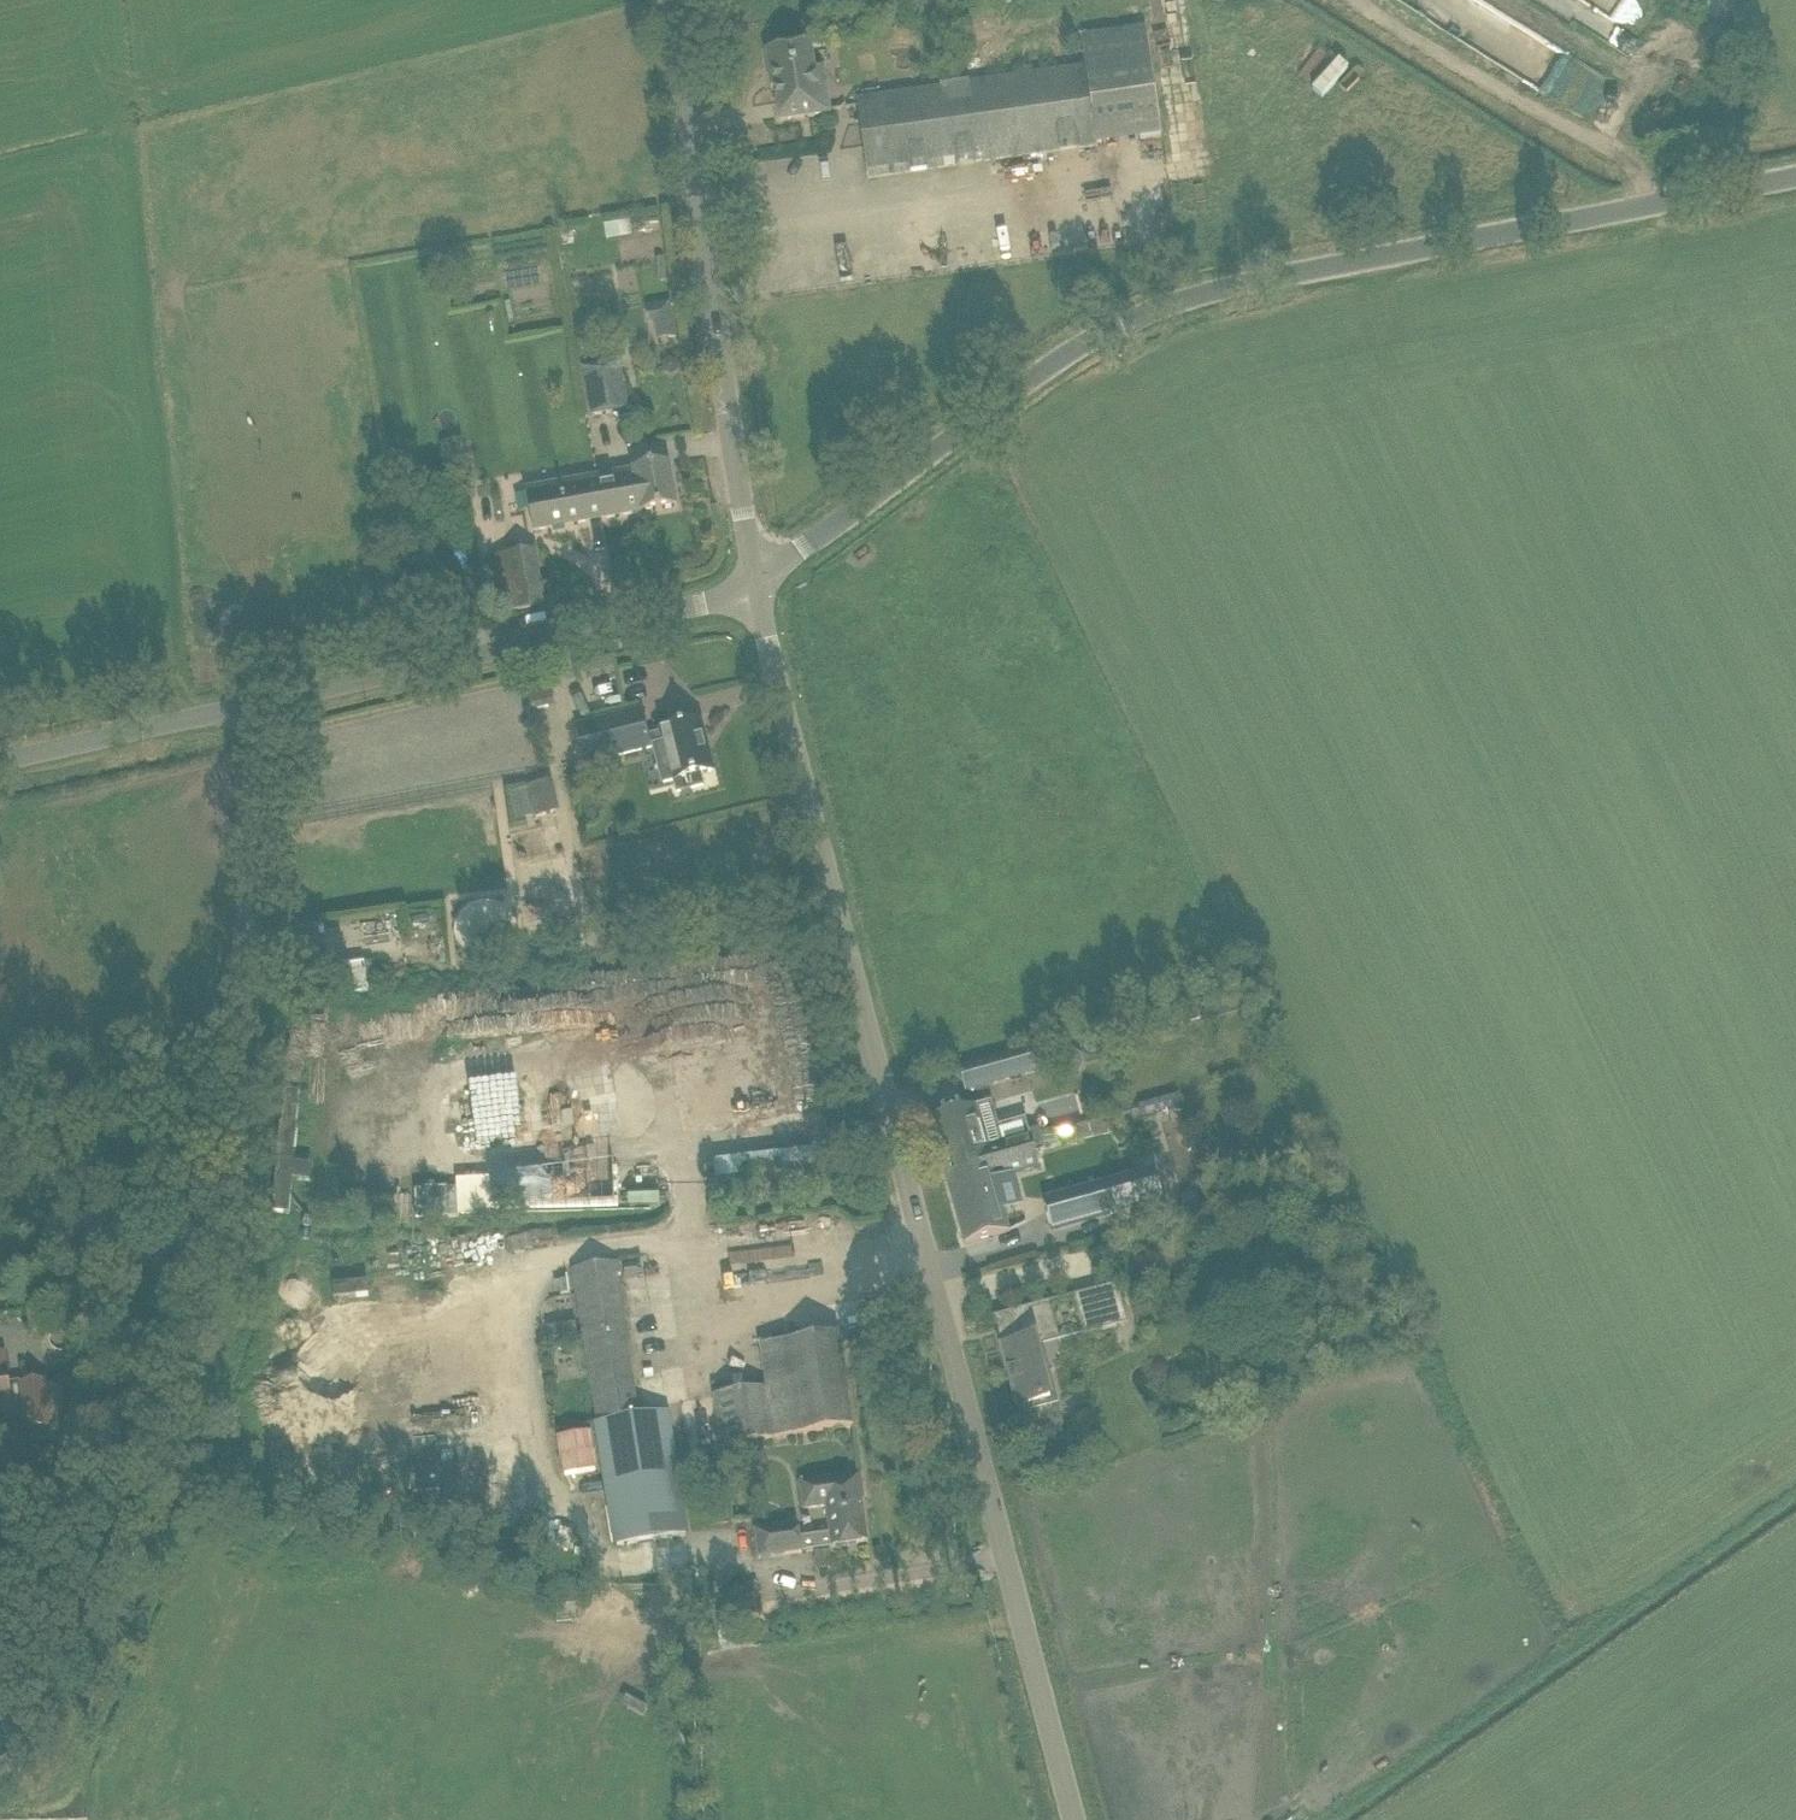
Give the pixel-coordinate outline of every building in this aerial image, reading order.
[(1341,44),(1321,79),(1334,86),(1354,51),(1341,44)] [(766,51),(770,78),(774,78),(780,121),(804,117),(830,114),(824,69),(814,71),(814,69),(811,45),(766,51)] [(1085,67),(855,100),(865,179),(1098,146),(1085,67)] [(659,235),(645,237),(648,255),(662,252),(659,235)] [(672,317),(656,320),(659,339),(675,337),(672,317)] [(584,369),(592,416),(628,410),(619,363),(584,369)] [(525,490),(529,509),(533,533),(677,507),(669,464),(525,490)] [(393,547),(381,548),(382,572),(394,571),(393,547)] [(489,558),(498,614),(544,607),(535,550),(489,558)] [(582,713),(616,710),(613,683),(579,686),(582,713)] [(700,774),(712,771),(699,722),(648,736),(641,710),(577,727),(587,765),(654,748),(658,765),(670,762),(677,793),(703,786),(700,774)] [(527,785),(535,817),(560,811),(552,778),(527,785)] [(584,807),(583,815),(589,820),(597,817),(598,809),(592,804),(584,807)] [(330,992),(365,991),(364,963),(330,964),(330,992)] [(333,1054),(403,1050),(401,1015),(332,1019),(333,1054)] [(1053,1070),(1046,1043),(959,1068),(965,1091),(1035,1071),(1036,1075),(1053,1070)] [(1059,1058),(1059,1066),(1068,1074),(1077,1071),(1082,1064),(1080,1055),(1073,1051),(1064,1052),(1059,1058)] [(1164,1099),(1139,1106),(1142,1116),(1167,1109),(1164,1099)] [(1004,1176),(1038,1166),(1032,1146),(1029,1135),(985,1148),(974,1107),(929,1119),(965,1245),(1010,1232),(992,1172),(1002,1169),(1004,1176)] [(1052,1129),(1039,1133),(1042,1143),(1044,1148),(1057,1145),(1052,1129)] [(1038,1130),(1029,1132),(1029,1135),(1032,1146),(1042,1143),(1039,1133),(1038,1130)] [(713,1188),(817,1180),(814,1149),(710,1157),(713,1188)] [(1212,1158),(1197,1163),(1201,1178),(1216,1173),(1212,1158)] [(1155,1169),(1043,1200),(1052,1231),(1117,1213),(1120,1225),(1167,1212),(1155,1169)] [(456,1187),(413,1186),(412,1215),(455,1216),(456,1187)] [(1195,1194),(1181,1198),(1184,1210),(1199,1206),(1195,1194)] [(571,1270),(617,1546),(686,1534),(670,1436),(666,1412),(636,1416),(613,1275),(620,1274),(618,1262),(594,1266),(571,1270)] [(1072,1296),(1083,1335),(1128,1323),(1118,1284),(1072,1296)] [(1010,1334),(1001,1337),(999,1337),(1018,1408),(1019,1408),(1042,1402),(1050,1400),(1037,1347),(1059,1341),(1049,1302),(1026,1308),(1005,1314),(1005,1315),(1010,1334)] [(789,1341),(803,1435),(852,1427),(839,1334),(789,1341)] [(4,1402),(1,1384),(9,1383),(5,1354),(0,1354),(0,1403),(4,1402)] [(47,1381),(20,1384),(23,1408),(25,1429),(26,1441),(39,1440),(52,1439),(51,1427),(49,1405),(47,1381)] [(714,1396),(718,1420),(722,1447),(772,1439),(764,1389),(714,1396)] [(589,1432),(558,1437),(565,1475),(595,1470),(589,1432)] [(52,1446),(37,1448),(39,1463),(53,1462),(52,1446)] [(831,1535),(799,1539),(797,1525),(754,1532),(757,1558),(867,1542),(861,1501),(863,1500),(859,1475),(801,1483),(804,1509),(826,1505),(831,1535)] [(575,1581),(561,1583),(563,1604),(577,1603),(575,1581)]
